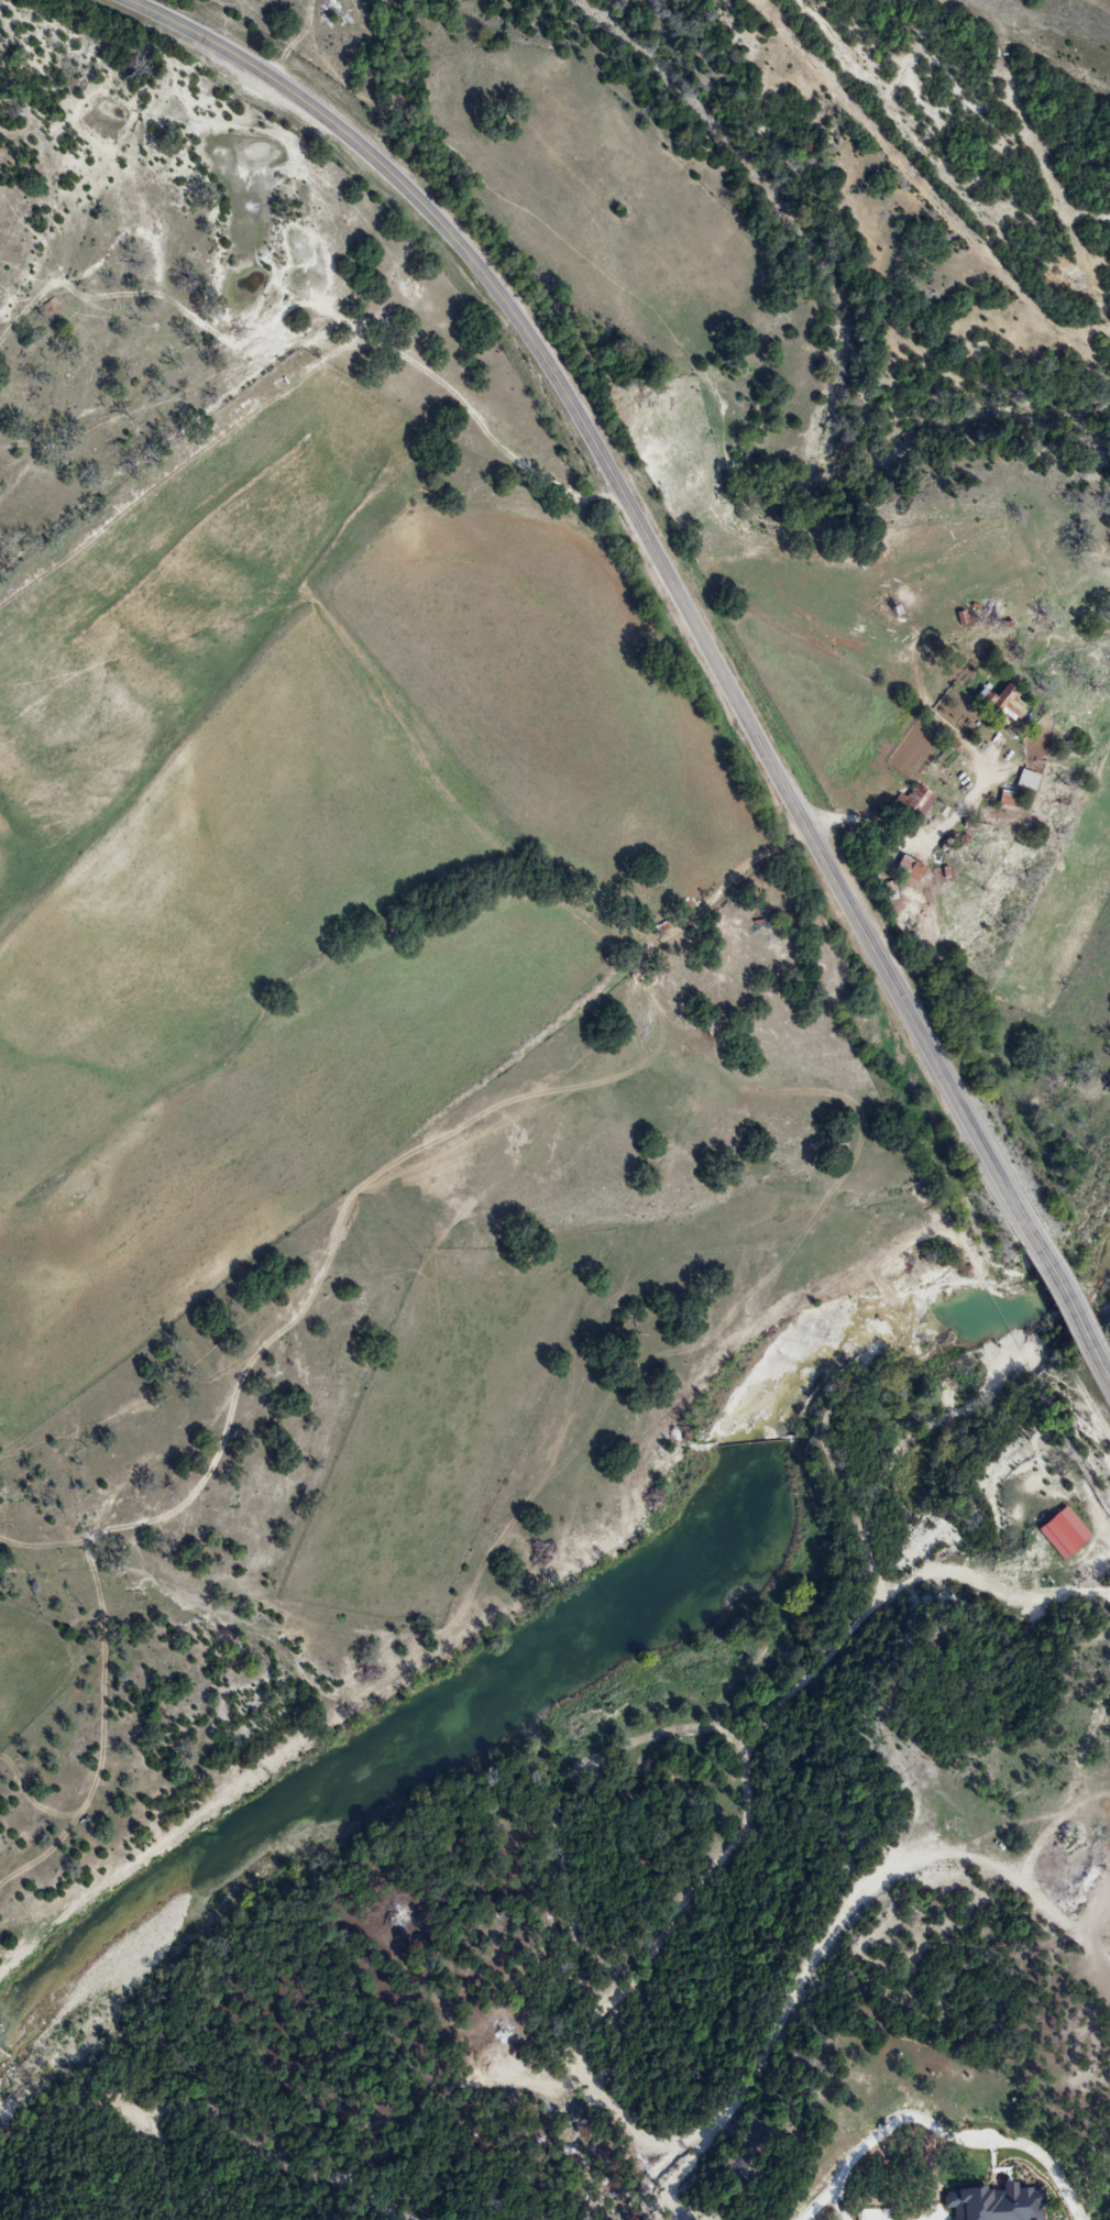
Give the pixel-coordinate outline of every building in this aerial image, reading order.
[(897,619),(893,606),(880,611),(884,623),(897,619)] [(1016,693),(996,687),(988,715),(1014,723),(1019,708),(1012,705),(1016,693)] [(1013,787),(1031,793),(1036,777),(1018,771),(1013,787)] [(934,799),(915,786),(903,805),(921,818),(934,799)] [(1014,812),(1017,795),(998,792),(996,810),(1014,812)] [(895,873),(915,884),(923,869),(904,858),(895,873)] [(946,884),(945,869),(933,869),(934,885),(946,884)] [(846,2219),(883,2219),(876,2203),(845,2215),(846,2219)]
